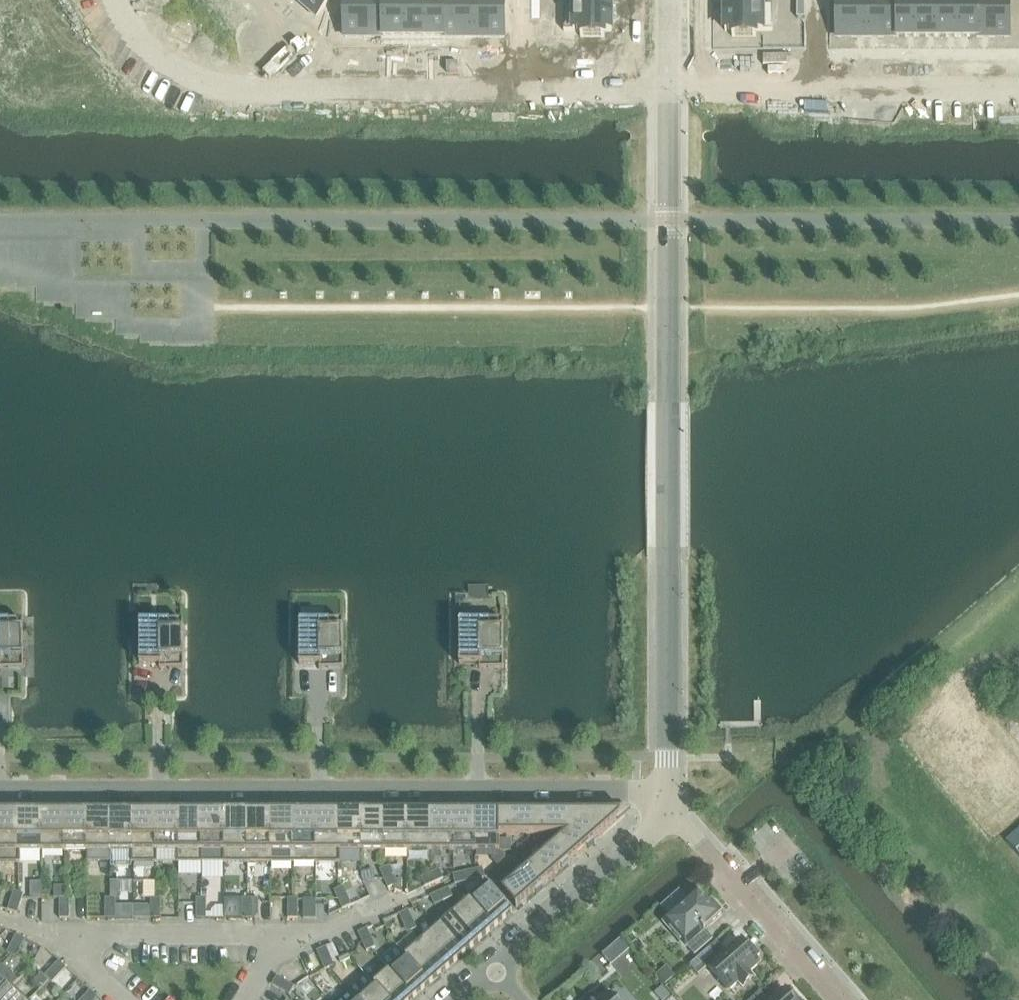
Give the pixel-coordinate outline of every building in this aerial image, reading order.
[(317,17),(331,0),(297,0),(317,17)] [(345,7),(345,38),(383,38),(383,0),(360,0),(360,7),(345,7)] [(383,38),(404,38),(404,0),(383,0),(383,38)] [(404,38),(424,38),(424,0),(404,0),(404,38)] [(424,38),(444,38),(444,0),(424,0),(424,38)] [(444,38),(474,38),(474,0),(444,0),(444,38)] [(474,38),(504,38),(504,0),(474,0),(474,38)] [(838,37),(868,37),(868,0),(838,0),(838,37)] [(868,37),(897,37),(897,0),(868,0),(868,37)] [(897,37),(918,37),(918,0),(897,0),(897,37)] [(918,37),(938,37),(938,0),(918,0),(918,37)] [(938,37),(958,38),(959,0),(938,0),(938,37)] [(964,0),(959,0),(958,38),(979,38),(979,0),(978,0),(964,0)] [(978,0),(979,0),(979,38),(1009,38),(1009,0),(978,0)] [(574,6),(564,6),(564,31),(581,32),(581,37),(605,37),(605,32),(612,32),(612,7),(574,7),(574,6)] [(763,7),(725,7),(725,32),(733,32),(733,37),(757,37),(757,32),(773,32),(773,6),(763,6),(763,7)] [(540,7),(532,7),(532,19),(540,19),(540,7)] [(805,7),(797,7),(797,19),(805,19),(805,7)] [(0,623),(0,669),(24,669),(24,623),(0,623)] [(184,669),(184,623),(140,623),(140,665),(160,665),(160,669),(184,669)] [(344,623),(300,623),(300,665),(320,665),(320,669),(344,669),(344,623)] [(504,623),(460,623),(460,665),(480,665),(480,669),(504,669),(504,623)] [(19,864),(19,813),(0,813),(0,864),(19,864)] [(20,851),(41,851),(41,813),(19,813),(19,864),(20,864),(20,851)] [(41,851),(64,851),(64,813),(41,813),(41,851)] [(64,851),(87,851),(87,813),(64,813),(64,851)] [(110,861),(110,852),(110,813),(87,813),(87,851),(87,862),(110,861)] [(132,863),(133,863),(133,813),(110,813),(110,852),(132,852),(132,863)] [(133,863),(156,863),(156,813),(133,813),(133,863)] [(177,863),(179,863),(179,813),(156,813),(156,863),(157,863),(157,851),(177,852),(177,863)] [(179,863),(202,864),(202,813),(179,813),(179,863)] [(224,864),(225,864),(225,813),(202,813),(202,864),(203,863),(203,851),(224,851),(224,864)] [(225,864),(248,864),(248,813),(225,813),(225,864)] [(248,864),(271,864),(270,813),(248,813),(248,864)] [(271,864),(293,864),(293,813),(270,813),(271,864)] [(293,864),(316,863),(316,813),(293,813),(293,864)] [(316,863),(339,864),(339,813),(316,813),(316,863)] [(341,851),(362,851),(362,813),(339,813),(339,864),(340,864),(341,851)] [(362,851),(385,851),(385,813),(362,813),(362,851)] [(385,851),(408,852),(408,813),(385,813),(385,851)] [(408,852),(431,852),(431,813),(408,813),(408,852)] [(431,852),(454,852),(454,813),(431,813),(431,852)] [(454,852),(477,852),(477,813),(454,813),(454,852)] [(500,839),(500,836),(499,836),(499,813),(477,813),(477,852),(500,852),(500,839)] [(499,836),(500,836),(533,836),(533,813),(499,813),(499,836)] [(533,836),(566,836),(586,817),(586,813),(533,813),(533,836)] [(566,836),(554,847),(568,864),(587,847),(588,849),(595,843),(593,841),(626,813),(586,813),(586,817),(566,836)] [(1018,855),(1018,829),(1006,840),(1018,855)] [(511,839),(500,839),(500,852),(510,852),(511,851),(511,839)] [(554,847),(529,869),(543,886),(568,864),(554,847)] [(380,871),(384,880),(393,876),(389,867),(380,871)] [(483,869),(473,871),(475,881),(485,878),(483,869)] [(543,886),(529,869),(510,886),(502,892),(516,909),(535,892),(536,893),(543,887),(542,886),(543,886)] [(440,870),(431,874),(435,884),(444,879),(440,870)] [(473,871),(463,873),(465,883),(475,881),(473,871)] [(465,883),(463,873),(453,875),(455,885),(465,883)] [(435,884),(431,874),(421,878),(425,888),(435,884)] [(393,876),(384,880),(388,889),(393,887),(398,885),(396,881),(393,876)] [(501,880),(496,885),(502,892),(510,886),(505,880),(501,880)] [(398,885),(393,887),(395,891),(402,893),(402,881),(396,881),(398,885)] [(110,892),(119,892),(119,882),(110,882),(110,892)] [(487,884),(471,899),(496,927),(512,913),(487,884)] [(64,887),(54,887),(54,899),(60,899),(64,899),(64,887)] [(334,892),(339,901),(347,897),(343,887),(334,892)] [(42,897),(50,897),(50,889),(42,889),(42,897)] [(449,889),(440,893),(444,902),(453,898),(449,889)] [(14,892),(11,901),(21,905),(24,895),(14,892)] [(444,902),(440,893),(431,897),(435,906),(444,902)] [(699,894),(666,923),(695,956),(713,940),(705,930),(722,914),(714,905),(711,907),(699,894)] [(347,897),(339,901),(343,910),(352,906),(347,897)] [(60,899),(60,909),(70,909),(70,899),(64,899),(60,899)] [(106,899),(106,909),(116,909),(116,899),(106,899)] [(151,899),(151,909),(161,909),(161,899),(151,899)] [(197,899),(197,909),(207,909),(207,899),(197,899)] [(243,899),(243,909),(253,909),(253,899),(252,899),(248,899),(243,899)] [(289,899),(288,909),(298,909),(298,899),(289,899)] [(471,899),(455,913),(479,941),(496,927),(471,899)] [(21,905),(11,901),(8,911),(18,914),(21,905)] [(70,909),(60,909),(60,919),(70,919),(70,909)] [(116,909),(106,909),(106,919),(116,919),(116,909)] [(161,909),(151,909),(151,919),(161,919),(161,909)] [(207,909),(197,909),(197,919),(207,919),(207,909)] [(253,909),(243,909),(243,919),(253,919),(253,909)] [(298,909),(288,909),(288,919),(298,920),(298,909)] [(303,910),(303,919),(316,919),(316,910),(303,910)] [(400,915),(404,924),(413,920),(409,911),(400,915)] [(455,913),(438,928),(463,956),(479,941),(455,913)] [(413,920),(404,924),(408,934),(417,930),(413,920)] [(438,928),(422,942),(446,970),(463,956),(438,928)] [(358,934),(363,943),(372,939),(368,930),(358,934)] [(17,936),(12,945),(21,949),(26,940),(17,936)] [(372,939),(363,943),(367,952),(376,948),(372,939)] [(621,939),(603,954),(605,957),(608,960),(626,944),(623,941),(621,939)] [(690,966),(699,975),(708,967),(729,991),(739,983),(743,988),(755,977),(751,972),(760,964),(756,959),(760,955),(748,941),(744,945),(739,940),(725,952),(717,943),(690,966)] [(422,942),(405,956),(430,984),(446,970),(422,942)] [(21,949),(12,945),(7,954),(17,958),(21,949)] [(317,952),(321,961),(331,957),(326,948),(317,952)] [(405,956),(389,971),(414,999),(430,984),(405,956)] [(331,957),(321,961),(325,971),(335,967),(331,957)] [(59,962),(52,969),(60,976),(67,969),(59,962)] [(12,988),(19,980),(3,965),(0,968),(0,999),(12,988)] [(666,967),(657,975),(665,984),(674,977),(666,967)] [(60,976),(52,969),(45,977),(53,984),(60,976)] [(373,985),(386,999),(412,999),(414,999),(389,971),(373,985)] [(35,983),(41,989),(49,980),(45,977),(41,977),(35,983)] [(272,986),(281,991),(286,982),(277,977),(272,986)] [(286,982),(281,991),(290,996),(295,987),(286,982)] [(356,999),(357,999),(386,999),(373,985),(356,999)] [(655,992),(662,999),(666,999),(672,995),(663,985),(655,992)] [(12,988),(0,999),(25,999),(12,988)] [(792,991),(787,995),(783,990),(771,999),(800,999),(792,991)] [(84,999),(85,999),(96,999),(98,998),(91,991),(84,999)]
